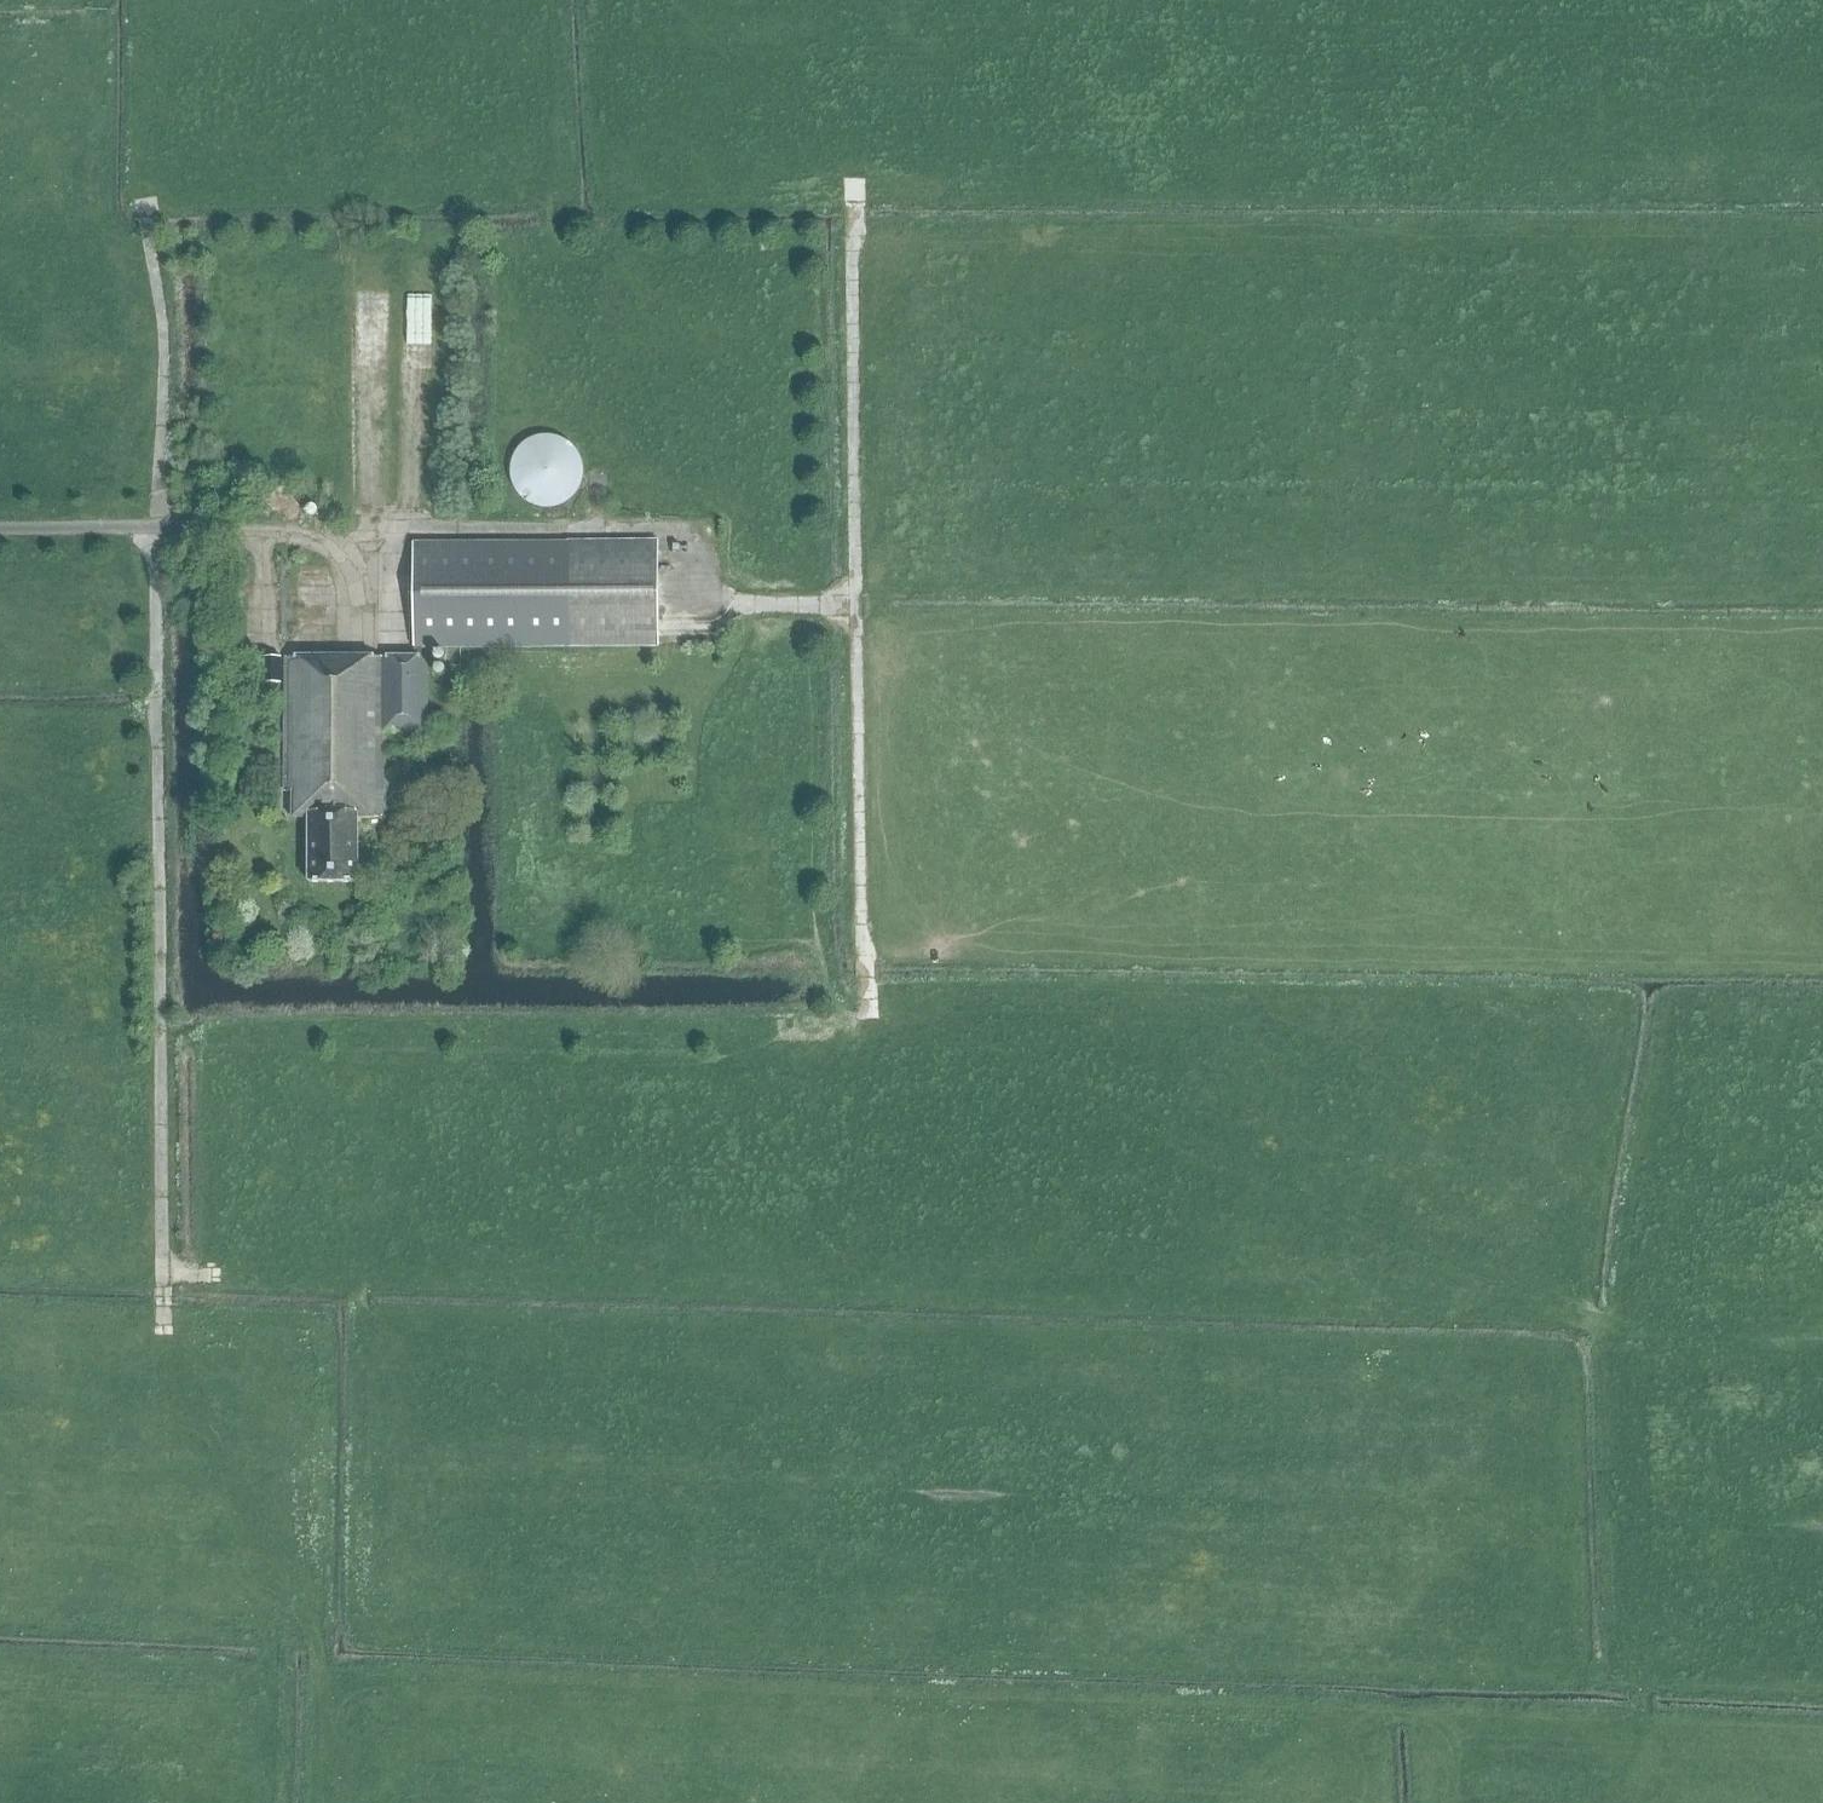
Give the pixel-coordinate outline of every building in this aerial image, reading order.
[(405,292),(405,319),(440,319),(440,292),(405,292)] [(558,436),(548,435),(537,436),(527,440),(519,448),(514,457),(511,467),(511,477),(515,488),(523,497),(532,503),(545,507),(556,506),(567,501),(576,492),(581,484),(583,472),(582,462),(579,453),(573,445),(566,439),(558,436)] [(657,648),(656,542),(413,544),(413,648),(657,648)] [(281,684),(281,658),(263,658),(263,684),(281,684)] [(426,732),(426,660),(286,660),(286,792),(292,792),(292,819),(308,819),(308,883),(357,883),(357,818),(382,818),(381,732),(426,732)]
